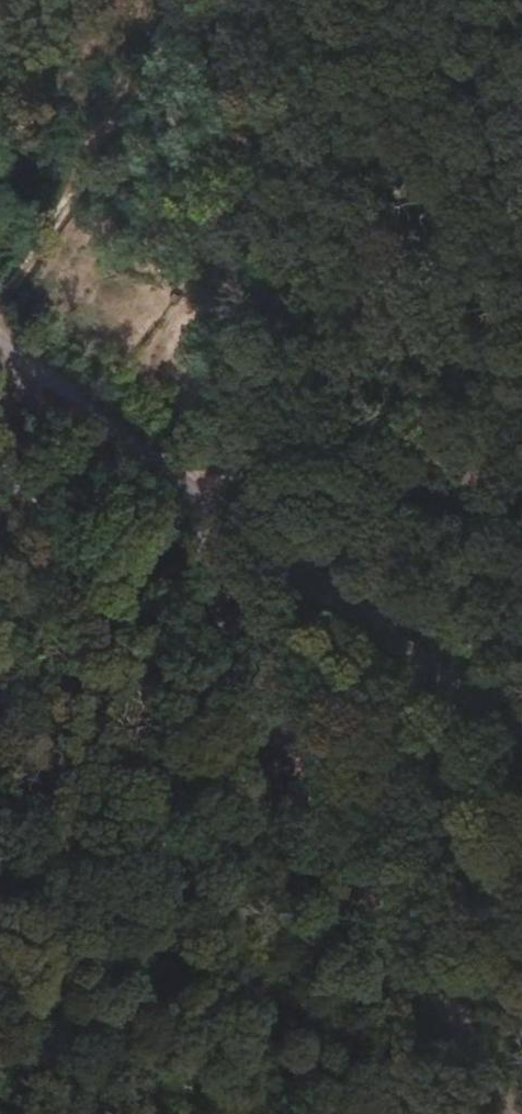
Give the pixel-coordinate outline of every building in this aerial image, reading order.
[(0,467),(0,475),(15,489),(31,472),(12,455),(0,467)] [(62,490),(51,502),(58,508),(69,496),(62,490)]
